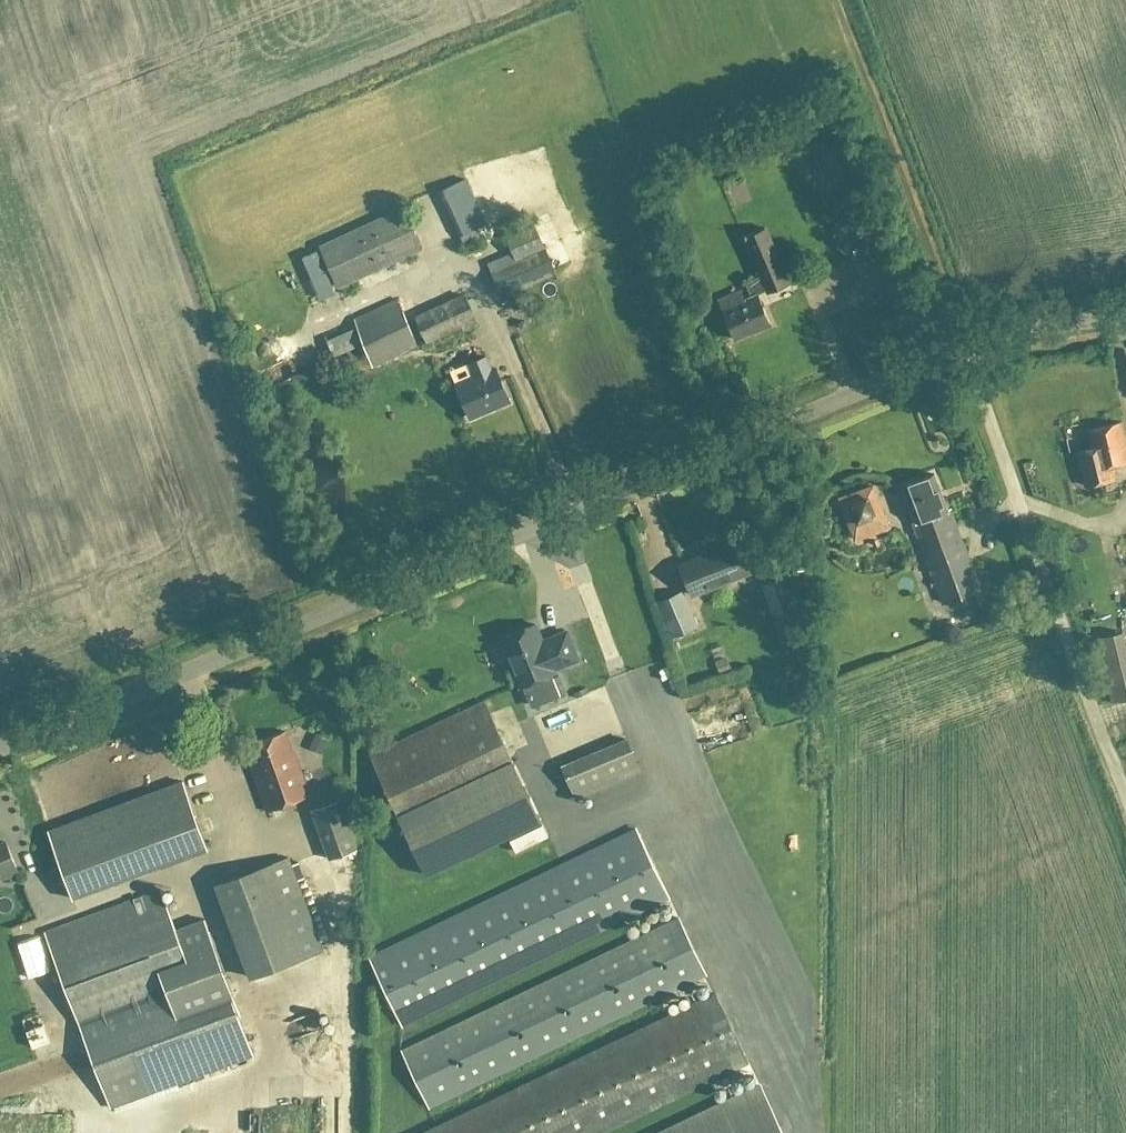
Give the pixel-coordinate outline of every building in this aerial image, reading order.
[(488,228),(476,180),(451,186),(463,235),(488,228)] [(339,288),(368,274),(420,249),(401,208),(319,246),(339,288)] [(857,220),(839,227),(836,247),(852,260),(869,253),(883,255),(886,235),(874,233),(857,220)] [(513,253),(489,264),(502,293),(553,271),(532,224),(505,236),(513,253)] [(736,303),(732,295),(718,301),(735,340),(771,324),(758,294),(787,281),(765,228),(743,238),(759,276),(744,282),(751,297),(736,303)] [(463,296),(415,318),(426,342),(461,326),(463,331),(477,325),(463,296)] [(397,300),(352,321),(373,366),(418,346),(397,300)] [(358,342),(351,327),(325,338),(331,353),(358,342)] [(455,384),(469,417),(509,400),(495,368),(491,369),(486,356),(468,364),(474,377),(455,384)] [(1076,452),(1084,486),(1114,479),(1111,466),(1125,463),(1125,445),(1121,422),(1088,430),(1092,448),(1076,452)] [(942,495),(935,474),(903,486),(916,522),(912,523),(941,603),(980,589),(965,550),(960,534),(950,508),(947,509),(942,495)] [(840,497),(844,508),(851,528),(886,515),(874,484),(840,497)] [(692,596),(735,578),(748,572),(735,542),(684,563),(679,565),(692,596)] [(797,585),(793,573),(764,584),(775,613),(795,605),(788,589),(797,585)] [(691,613),(663,624),(669,639),(697,628),(691,613)] [(577,660),(566,632),(541,642),(534,625),(508,636),(500,639),(520,687),(554,673),(553,670),(577,660)] [(369,756),(396,813),(511,758),(484,701),(369,756)] [(245,746),(252,764),(250,765),(267,811),(309,796),(292,750),(291,750),(285,731),(245,746)] [(576,799),(639,773),(625,739),(561,766),(576,799)] [(511,760),(396,814),(425,876),(540,822),(511,760)] [(180,783),(45,832),(70,900),(205,850),(180,783)] [(338,799),(310,810),(328,860),(357,849),(338,799)] [(546,825),(514,839),(523,859),(554,846),(546,825)] [(636,830),(369,958),(401,1024),(668,897),(636,830)] [(1,873),(3,877),(17,872),(4,842),(0,843),(0,873),(1,873)] [(287,857),(215,883),(250,978),(322,951),(287,857)] [(110,1108),(198,1076),(253,1056),(238,1016),(239,1015),(204,919),(174,930),(159,891),(45,933),(102,1087),(110,1108)] [(401,1051),(428,1107),(705,974),(679,918),(401,1051)] [(426,1132),(599,1132),(747,1062),(714,994),(426,1132)] [(759,1086),(662,1132),(781,1132),(759,1086)]
